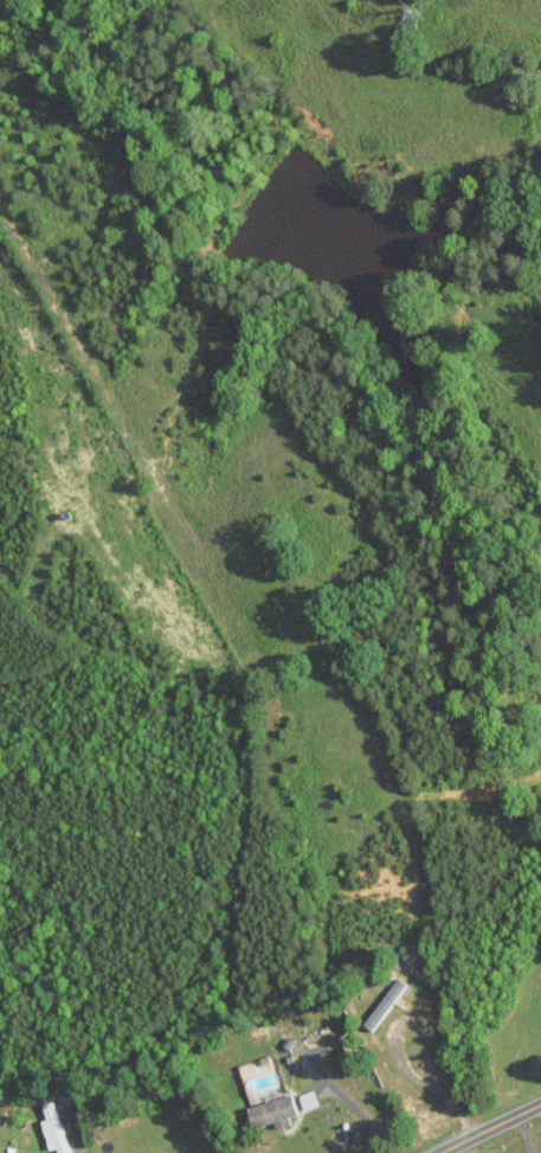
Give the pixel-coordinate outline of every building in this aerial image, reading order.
[(374,1030),(408,982),(399,975),(364,1024),(374,1030)] [(300,1093),(305,1108),(320,1103),(315,1088),(300,1093)] [(300,1113),(294,1092),(248,1105),(255,1127),(275,1121),(276,1127),(293,1123),(291,1115),(300,1113)] [(43,1120),(51,1149),(58,1147),(59,1152),(71,1152),(56,1099),(43,1102),(47,1118),(43,1120)]
